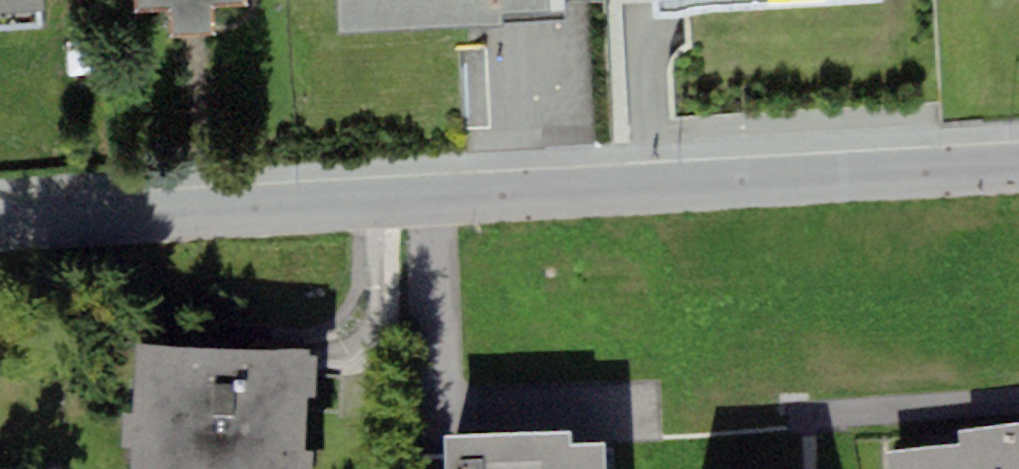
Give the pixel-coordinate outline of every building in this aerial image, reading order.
[(44,0),(0,0),(0,32),(47,29),(44,0)] [(214,6),(246,4),(246,0),(135,0),(136,10),(170,8),(171,36),(215,34),(214,6)] [(335,35),(549,22),(548,0),(333,0),(335,35)] [(654,14),(880,4),(880,0),(654,0),(654,14)] [(136,342),(133,414),(123,413),(122,446),(132,447),(132,468),(312,468),(312,452),(305,452),(307,398),(315,398),(317,355),(310,355),(310,348),(136,342)] [(959,431),(960,445),(885,454),(887,468),(1018,468),(1018,424),(959,431)] [(445,434),(445,468),(603,468),(603,445),(571,446),(571,432),(445,434)]
